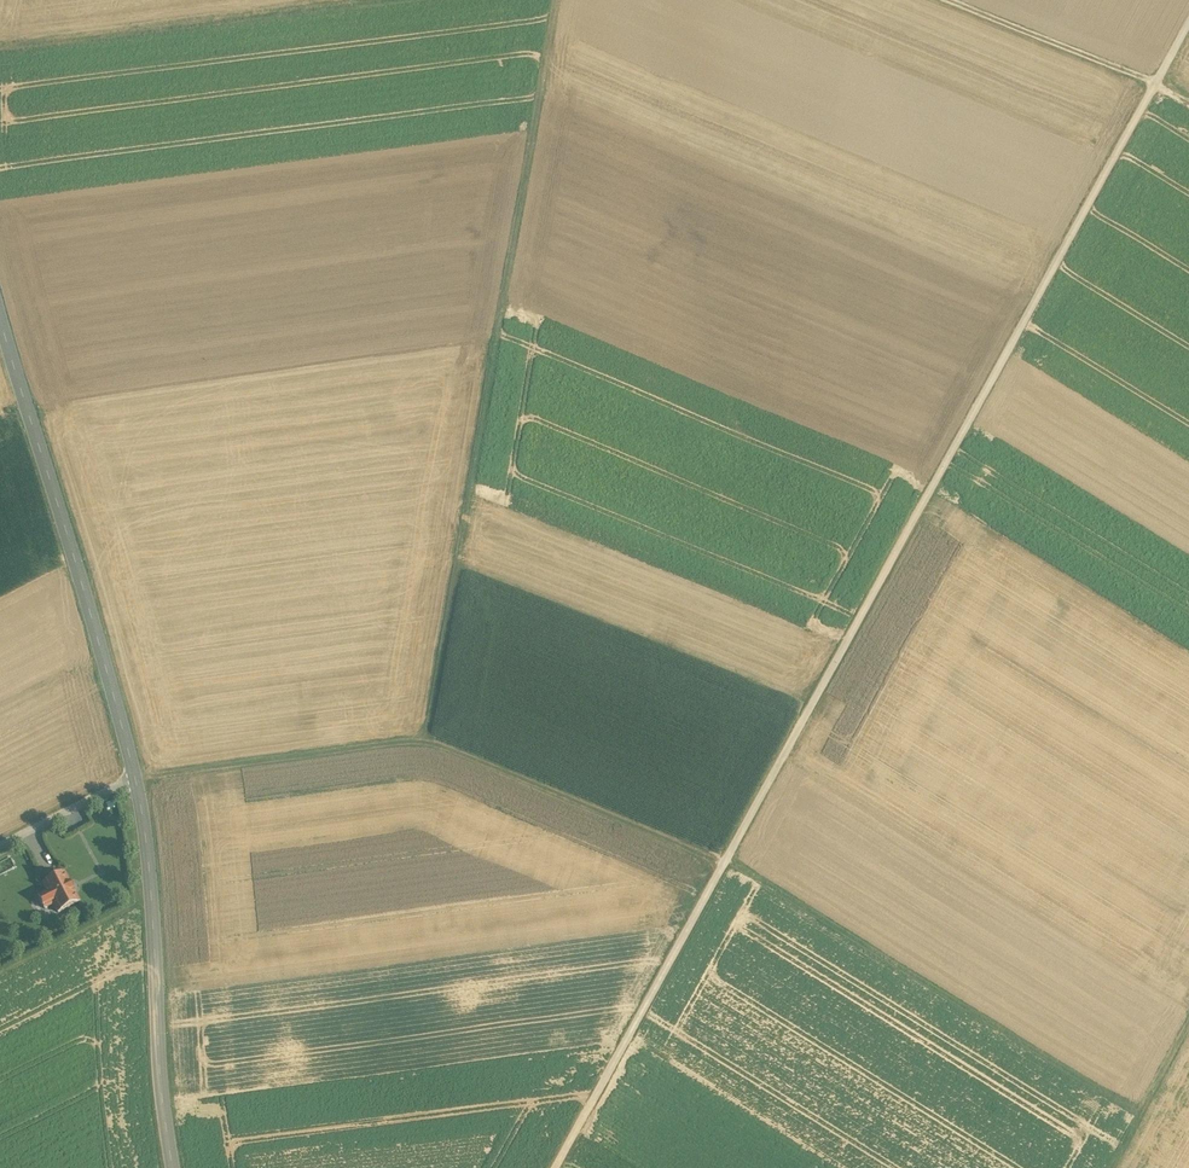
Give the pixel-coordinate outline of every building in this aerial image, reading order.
[(0,863),(0,874),(17,869),(14,858),(0,863)] [(63,873),(43,883),(48,893),(38,897),(44,909),(54,904),(58,913),(79,903),(73,892),(74,892),(70,883),(69,884),(63,873)]
